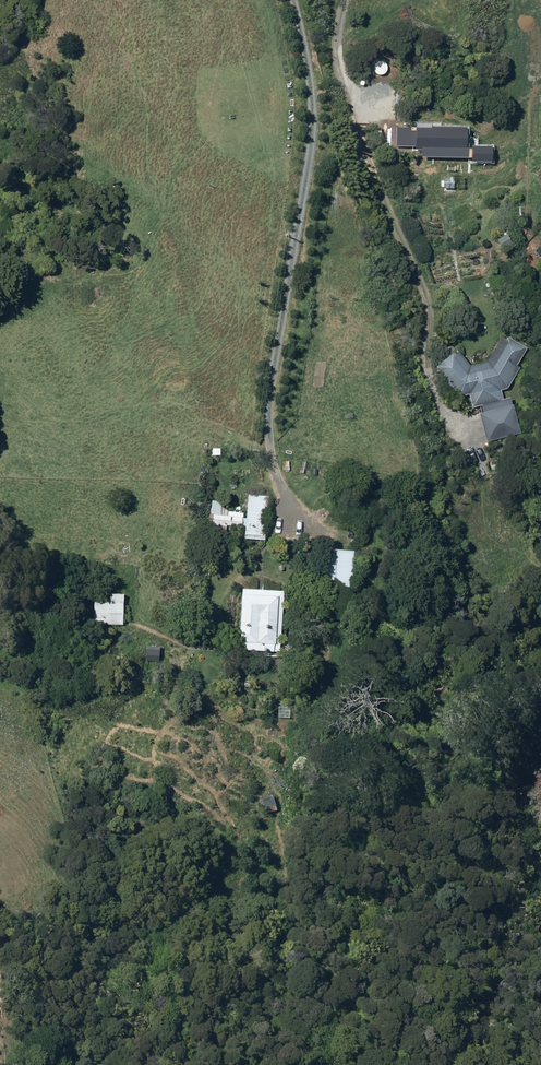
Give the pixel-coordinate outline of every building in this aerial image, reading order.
[(432,149),(433,158),(457,157),(455,119),(413,122),(413,124),(397,125),(398,145),(415,144),(415,150),(432,149)] [(443,188),(454,189),(454,178),(444,177),(443,188)] [(507,235),(497,240),(503,249),(512,244),(507,235)] [(501,338),(488,361),(470,366),(459,352),(455,355),(454,353),(436,367),(460,397),(469,394),(472,408),(499,401),(503,399),(501,390),(507,389),(520,368),(517,366),(527,348),(508,338),(506,340),(501,338)] [(244,539),(264,541),(268,496),(247,495),(244,539)] [(317,617),(350,619),(354,551),(321,550),(317,617)] [(239,651),(280,653),(284,592),(242,589),(239,651)] [(93,625),(122,625),(123,594),(109,594),(109,603),(94,603),(93,625)] [(117,648),(116,635),(108,636),(109,649),(117,648)] [(277,811),(273,796),(261,799),(265,814),(277,811)]
